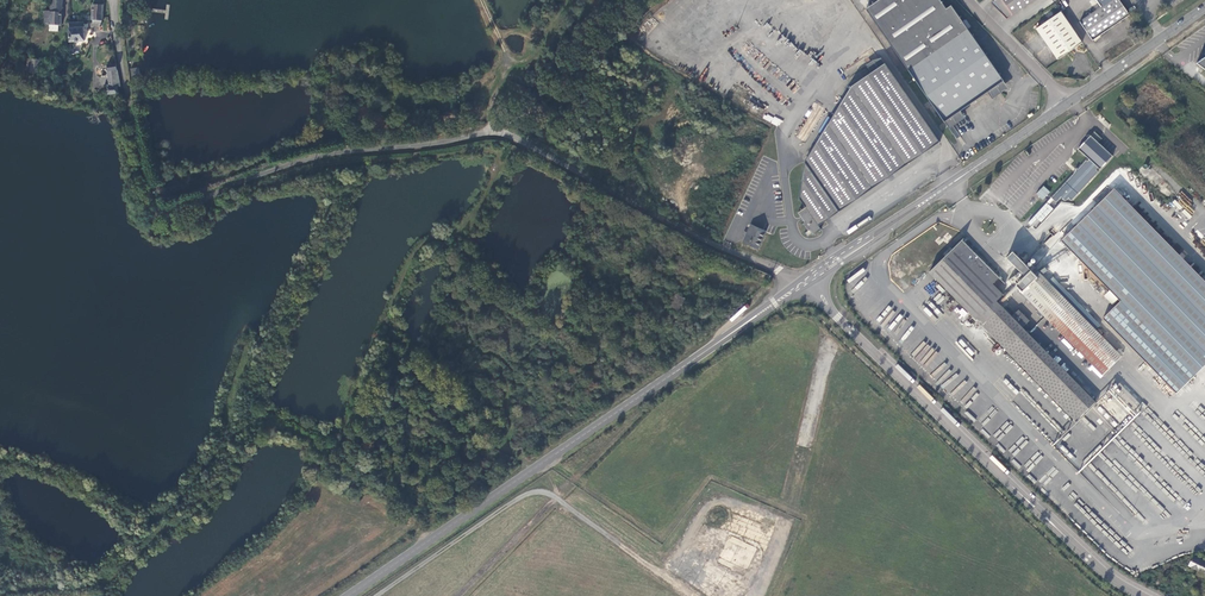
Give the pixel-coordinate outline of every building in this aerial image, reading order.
[(43,23),(60,24),(61,0),(56,0),(50,0),(50,4),(48,4),(48,10),(43,10),(43,23)] [(877,25),(945,122),(1004,81),(952,5),(944,10),(938,0),(878,0),(865,8),(877,25)] [(1007,18),(1033,0),(993,0),(992,1),(992,4),(998,10),(999,9),(1005,17),(1007,18)] [(1129,15),(1119,0),(1111,0),(1080,22),(1093,40),(1129,15)] [(102,20),(103,4),(92,3),(91,15),(85,15),(85,19),(92,19),(102,20)] [(1058,59),(1082,42),(1061,12),(1036,28),(1058,59)] [(69,21),(70,40),(83,39),(82,20),(69,21)] [(1197,63),(1204,69),(1204,58),(1197,63)] [(28,59),(26,73),(37,74),(39,61),(28,59)] [(805,232),(807,236),(811,233),(813,235),(821,228),(818,224),(940,141),(885,63),(851,86),(827,125),(805,161),(800,199),(805,206),(798,212),(802,218),(801,219),(803,222),(803,223),(804,225),(805,224),(808,230),(805,232)] [(108,94),(118,94),(118,87),(120,87),(115,64),(108,65),(110,88),(108,88),(108,94)] [(139,67),(130,68),(131,80),(140,79),(139,67)] [(781,120),(766,113),(764,119),(779,126),(781,120)] [(798,136),(803,139),(812,125),(806,121),(798,136)] [(949,129),(957,138),(959,135),(952,126),(949,129)] [(1102,139),(1094,132),(1091,135),(1078,149),(1089,158),(1086,161),(1085,161),(1050,197),(1054,202),(1059,197),(1064,201),(1067,198),(1070,200),(1097,172),(1095,170),(1097,167),(1099,169),(1112,156),(1098,143),(1102,139)] [(1043,200),(1050,192),(1043,185),(1036,194),(1043,200)] [(1204,365),(1204,281),(1115,189),(1062,240),(1121,301),(1104,318),(1177,393),(1204,365)] [(1035,229),(1053,209),(1046,202),(1028,222),(1035,229)] [(743,242),(757,248),(765,231),(751,224),(747,232),(745,231),(741,240),(743,241),(743,242)] [(1056,232),(1044,243),(1049,248),(1060,236),(1056,232)] [(930,272),(1076,422),(1096,403),(1023,327),(1029,321),(1019,311),(1012,317),(1002,306),(1008,300),(993,284),(999,278),(962,240),(930,272)] [(1106,331),(1100,326),(1096,330),(1043,277),(1033,267),(1030,270),(1026,266),(1022,271),(1025,274),(1021,278),(1026,283),(1020,290),(1103,375),(1121,357),(1101,336),(1106,331)] [(1096,330),(1100,326),(1048,273),(1043,277),(1096,330)] [(942,293),(945,290),(939,283),(936,286),(942,293)] [(676,294),(668,310),(677,315),(686,299),(676,294)] [(970,358),(975,353),(961,338),(956,343),(970,358)] [(1139,409),(1114,386),(1098,404),(1123,427),(1139,409)] [(1084,417),(1082,419),(1093,431),(1096,428),(1084,417)] [(1200,571),(1204,560),(1204,559),(1203,559),(1202,559),(1194,555),(1189,565),(1200,571)]
